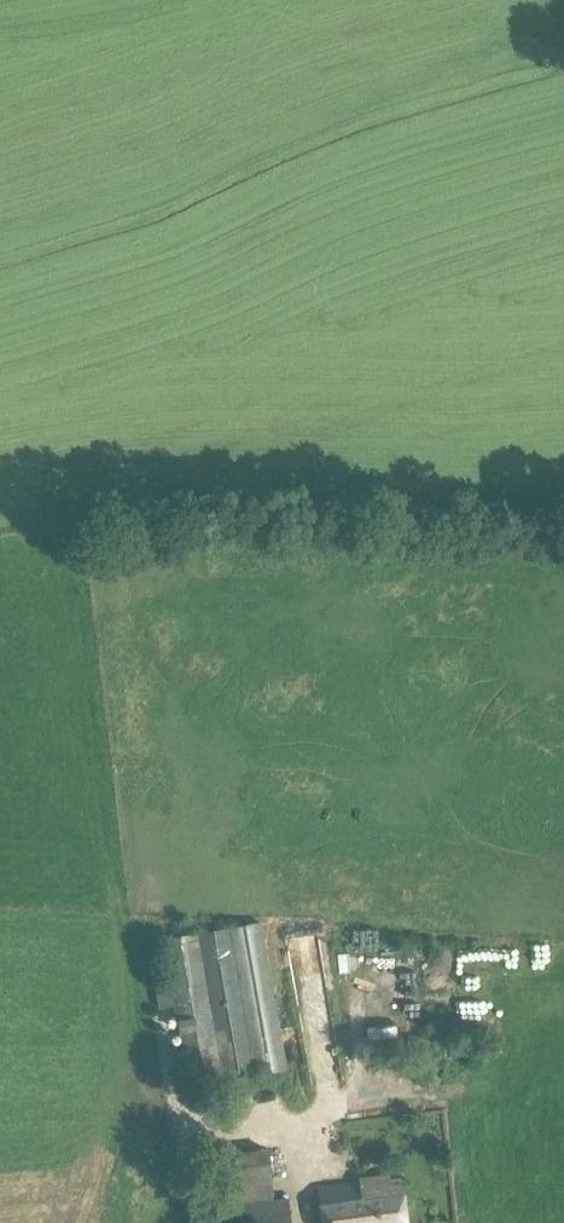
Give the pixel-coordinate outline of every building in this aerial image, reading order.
[(262,921),(259,921),(163,938),(189,1085),(288,1068),(262,921)] [(326,965),(318,926),(287,932),(302,1004),(324,999),(318,966),(326,965)] [(330,1002),(304,1002),(304,1014),(330,1014),(330,1002)] [(325,1222),(407,1222),(402,1177),(390,1179),(389,1174),(361,1177),(362,1181),(321,1186),(325,1222)] [(272,1180),(225,1185),(227,1203),(274,1198),(272,1180)] [(274,1198),(227,1203),(229,1222),(292,1222),(290,1197),(274,1198)]
